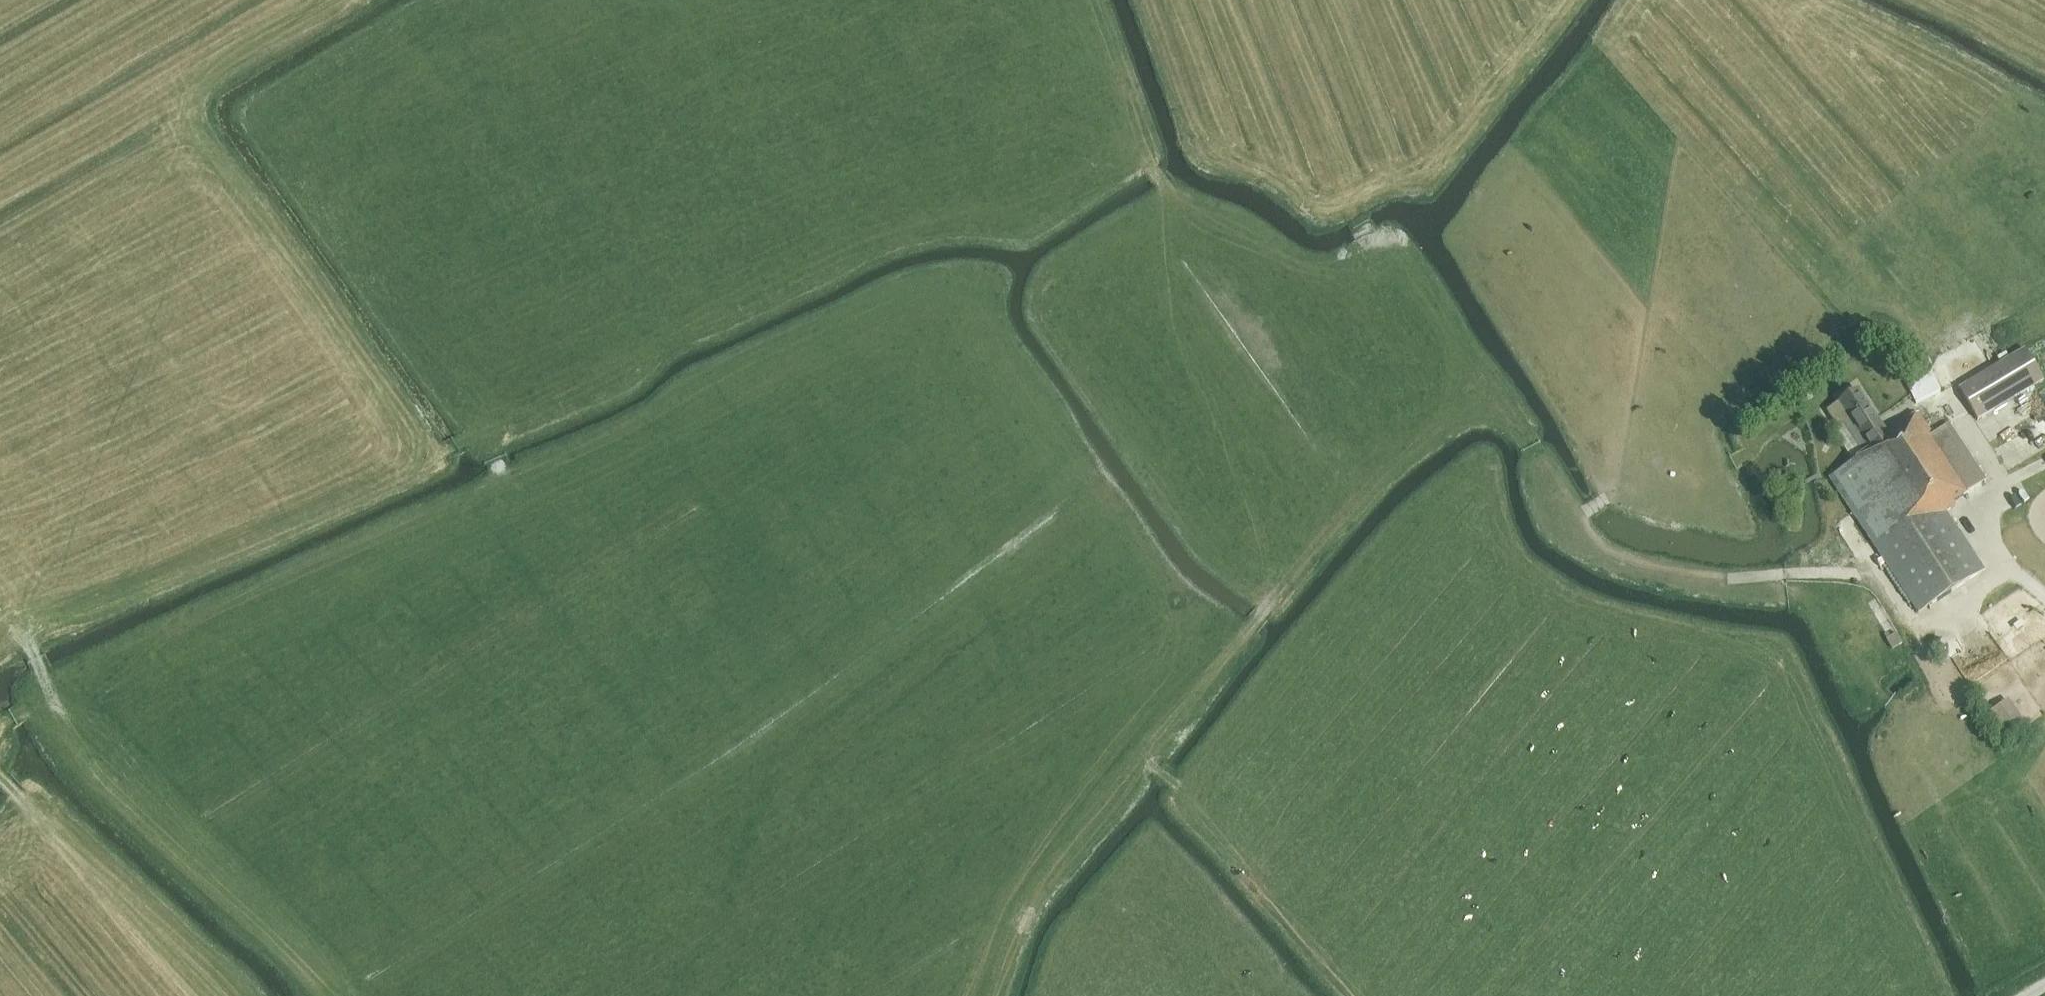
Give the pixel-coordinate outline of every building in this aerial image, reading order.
[(1960,389),(1978,420),(2044,381),(2044,377),(2029,349),(1960,389)] [(1931,371),(1906,384),(1916,404),(1941,391),(1931,371)] [(1953,502),(1986,481),(1948,424),(1932,435),(1917,413),(1895,428),(1886,433),(1858,391),(1839,404),(1870,452),(1830,478),(1919,614),(1984,571),(1946,513),(1956,506),(1953,502)] [(2016,713),(1996,727),(2001,736),(2022,723),(2016,713)]
